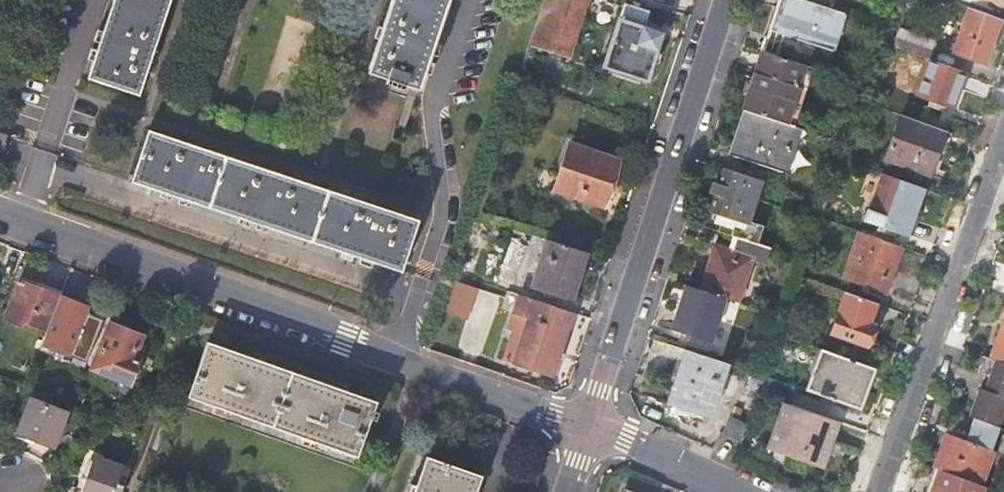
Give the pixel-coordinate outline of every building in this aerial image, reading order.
[(104,34),(88,79),(140,97),(173,0),(115,0),(104,34)] [(367,75),(387,82),(385,86),(403,92),(405,87),(417,91),(432,47),(448,0),(392,0),(367,75)] [(528,46),(566,58),(586,0),(543,0),(528,46)] [(784,0),(775,0),(765,33),(774,36),(784,0)] [(792,0),(784,0),(774,36),(829,53),(840,14),(792,0)] [(982,9),(985,0),(1002,6),(1003,0),(958,0),(982,9)] [(623,6),(603,67),(646,81),(661,35),(641,27),(646,13),(623,6)] [(998,19),(966,8),(951,53),(982,64),(998,19)] [(899,30),(893,48),(928,61),(934,43),(899,30)] [(802,67),(757,54),(740,112),(743,113),(785,126),(802,67)] [(964,74),(928,61),(915,96),(951,109),(964,74)] [(785,126),(743,113),(730,159),(782,174),(795,129),(785,126)] [(943,131),(898,115),(881,160),(926,177),(943,131)] [(148,133),(131,182),(399,272),(416,222),(377,209),(274,174),(199,149),(148,133)] [(570,147),(554,192),(604,208),(619,163),(570,147)] [(760,182),(719,170),(706,214),(746,226),(760,182)] [(921,191),(881,175),(868,209),(866,209),(861,221),(904,237),(921,191)] [(824,202),(808,196),(805,207),(821,212),(824,202)] [(900,248),(858,233),(841,277),(884,293),(900,248)] [(766,248),(732,238),(727,252),(709,247),(696,291),(721,298),(735,303),(748,259),(762,263),(766,248)] [(585,253),(547,241),(532,287),(570,300),(585,253)] [(53,266),(44,290),(61,296),(70,272),(53,266)] [(464,285),(450,281),(430,343),(443,347),(464,285)] [(23,327),(45,336),(61,296),(44,290),(42,293),(20,284),(7,316),(4,324),(22,331),(23,327)] [(696,291),(681,287),(668,330),(708,342),(721,298),(696,291)] [(873,304),(843,293),(827,334),(865,348),(873,326),(866,324),(873,304)] [(571,313),(518,296),(516,302),(507,329),(512,331),(503,360),(550,376),(571,313)] [(989,358),(994,360),(1003,364),(1003,316),(989,358)] [(46,343),(62,349),(71,327),(55,320),(46,343)] [(110,324),(92,371),(131,385),(133,380),(138,378),(141,370),(139,365),(141,360),(134,358),(142,337),(110,324)] [(187,398),(357,457),(370,418),(375,420),(377,413),(373,411),(376,402),(337,388),(252,358),(207,343),(187,398)] [(441,355),(443,347),(430,343),(427,351),(441,355)] [(873,370),(818,351),(804,390),(858,409),(873,370)] [(722,363),(688,353),(678,388),(673,387),(667,406),(712,420),(718,400),(712,398),(722,363)] [(994,360),(983,391),(1003,399),(1003,364),(994,360)] [(765,376),(749,372),(741,397),(757,401),(759,396),(765,376)] [(765,378),(759,396),(783,404),(790,386),(765,378)] [(54,446),(65,414),(30,401),(18,432),(35,439),(35,442),(50,447),(51,445),(54,446)] [(842,425),(785,405),(768,451),(825,471),(842,425)] [(999,428),(973,419),(965,441),(946,435),(934,470),(937,471),(981,487),(993,452),(991,451),(999,428)] [(746,429),(728,421),(721,436),(739,444),(746,429)] [(414,491),(475,491),(480,477),(426,457),(414,491)] [(129,472),(95,461),(89,478),(86,477),(81,491),(122,491),(129,472)] [(931,469),(923,491),(930,491),(937,471),(934,470),(931,469)] [(937,471),(930,491),(981,491),(982,488),(981,487),(937,471)]
